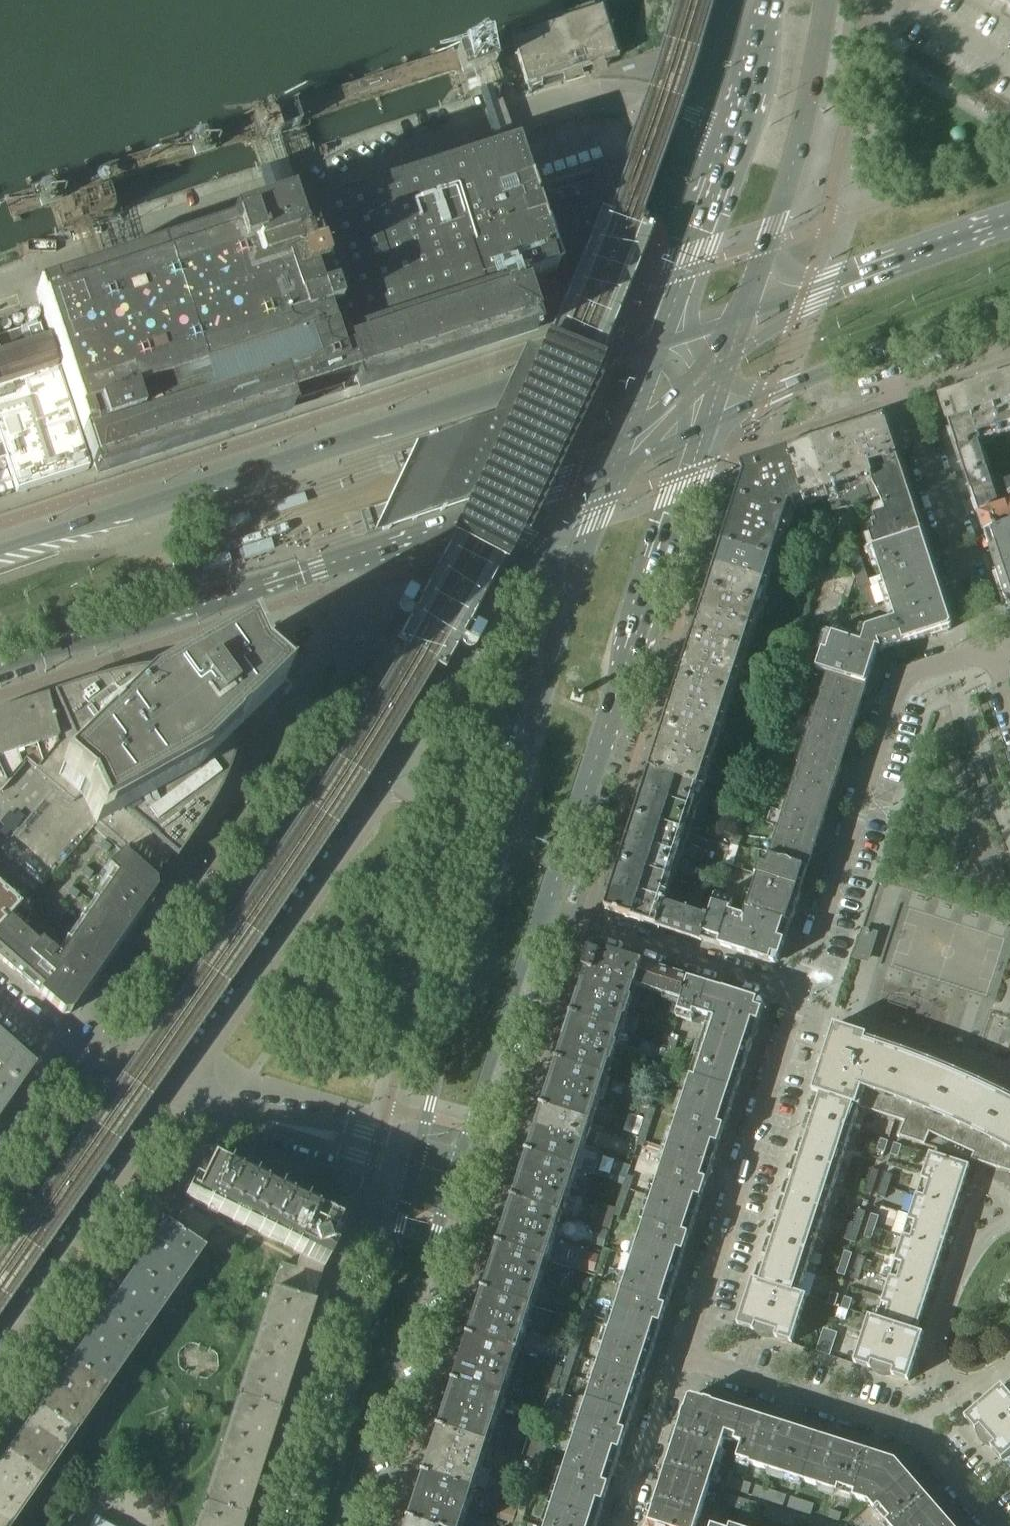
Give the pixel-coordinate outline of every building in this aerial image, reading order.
[(605,8),(510,38),(525,85),(620,55),(605,8)] [(896,37),(891,45),(904,54),(909,46),(896,37)] [(258,139),(266,164),(285,159),(277,135),(299,128),(292,108),(242,124),(248,142),(258,139)] [(529,326),(516,286),(555,273),(556,277),(572,272),(611,210),(610,209),(611,208),(608,207),(601,181),(595,182),(594,178),(550,193),(548,189),(529,195),(522,175),(513,147),(438,172),(288,222),(284,211),(226,230),(227,232),(34,295),(37,303),(91,470),(529,326)] [(57,211),(63,231),(113,215),(106,195),(57,211)] [(11,478),(16,494),(87,471),(38,324),(0,336),(0,481),(11,478)] [(583,401),(606,354),(600,351),(588,346),(559,333),(549,328),(539,350),(525,345),(520,355),(498,402),(492,415),(476,420),(466,424),(413,442),(371,534),(415,519),(468,502),(455,531),(456,532),(491,550),(505,557),(509,559),(540,493),(562,445),(566,438),(583,401)] [(987,386),(1003,437),(1005,436),(1009,450),(1009,379),(987,386)] [(987,386),(947,400),(942,401),(943,406),(958,452),(975,446),(979,449),(984,443),(1003,437),(987,386)] [(897,457),(886,425),(880,422),(829,438),(851,506),(868,500),(863,486),(871,484),(865,467),(897,457)] [(851,506),(829,438),(786,453),(803,506),(825,499),(830,513),(851,506)] [(992,488),(987,473),(992,472),(989,463),(984,464),(979,449),(975,446),(958,452),(973,496),(992,490),(992,488)] [(786,453),(749,465),(742,467),(745,477),(738,500),(790,516),(792,510),(803,506),(786,453)] [(1003,484),(1009,482),(1009,456),(996,461),(1003,484)] [(922,533),(906,486),(897,457),(865,467),(871,484),(872,487),(878,485),(884,504),(880,505),(884,515),(869,519),(859,523),(861,531),(872,528),(874,534),(869,535),(873,549),(922,533)] [(1003,484),(992,488),(992,490),(973,496),(979,515),(1009,505),(1009,482),(1003,484)] [(790,516),(738,500),(723,546),(775,562),(790,516)] [(979,515),(985,533),(1009,525),(1009,505),(979,515)] [(985,533),(991,552),(1009,545),(1009,525),(985,533)] [(939,587),(928,551),(922,533),(873,549),(872,550),(890,604),(939,587)] [(991,552),(997,569),(1009,565),(1009,545),(991,552)] [(775,562),(723,546),(709,590),(761,607),(775,562)] [(850,561),(867,611),(878,608),(861,558),(850,561)] [(997,569),(1008,605),(1009,606),(1009,565),(997,569)] [(790,591),(809,597),(812,589),(793,583),(790,591)] [(952,624),(946,606),(939,587),(890,604),(878,608),(867,611),(865,612),(834,622),(829,635),(878,651),(878,652),(881,653),(948,631),(952,624)] [(761,607),(709,590),(694,635),(747,651),(761,607)] [(805,647),(810,634),(801,632),(797,645),(805,647)] [(747,651),(694,635),(680,681),(732,697),(747,651)] [(878,651),(829,635),(818,671),(825,673),(827,674),(867,687),(878,652),(878,651)] [(42,887),(84,837),(85,838),(102,829),(157,877),(165,866),(172,856),(176,859),(180,854),(188,843),(195,832),(203,820),(213,802),(219,792),(222,786),(228,772),(230,768),(231,763),(233,758),(234,754),(235,749),(236,744),(237,739),(238,735),(238,731),(279,692),(264,678),(255,671),(242,643),(191,670),(185,669),(180,669),(175,668),(162,668),(154,669),(146,669),(132,672),(121,674),(104,678),(93,681),(52,694),(44,697),(0,711),(0,852),(42,887)] [(792,662),(816,671),(821,658),(796,649),(792,662)] [(400,663),(383,690),(406,704),(423,677),(412,671),(408,668),(400,663)] [(825,673),(818,671),(814,681),(822,683),(825,673)] [(808,869),(844,759),(867,687),(827,674),(798,764),(799,765),(770,857),(808,869)] [(732,697),(680,681),(665,725),(718,742),(732,697)] [(718,742),(665,725),(651,771),(699,787),(703,788),(718,742)] [(699,787),(651,771),(636,817),(684,832),(699,787)] [(684,832),(636,817),(621,862),(670,878),(684,832)] [(111,847),(102,842),(98,847),(107,853),(111,847)] [(34,891),(39,885),(0,852),(0,863),(34,891)] [(44,944),(40,941),(45,936),(30,922),(22,931),(8,919),(20,906),(19,905),(0,925),(0,960),(62,1014),(70,1013),(84,992),(86,993),(142,913),(140,912),(155,890),(154,882),(153,882),(121,853),(107,870),(112,874),(55,956),(44,946),(45,945),(44,944)] [(808,869),(770,857),(761,854),(755,874),(757,875),(746,912),(790,926),(808,869)] [(672,879),(670,878),(621,862),(606,910),(655,926),(663,903),(664,904),(672,879)] [(92,874),(84,868),(80,874),(88,879),(92,874)] [(838,1006),(1009,1061),(1009,922),(879,880),(838,1006)] [(0,888),(0,925),(19,905),(0,888)] [(79,894),(70,888),(66,894),(75,899),(79,894)] [(790,926),(746,912),(741,927),(726,922),(732,904),(715,898),(712,908),(701,940),(772,963),(779,960),(790,926)] [(27,899),(20,906),(25,911),(32,904),(27,899)] [(693,913),(664,904),(663,903),(655,926),(701,940),(712,908),(697,903),(693,913)] [(65,913),(57,908),(53,913),(61,919),(65,913)] [(643,964),(599,949),(597,954),(590,952),(584,970),(586,971),(587,970),(636,986),(643,964)] [(689,978),(643,964),(636,986),(682,1001),(689,978)] [(636,986),(587,970),(586,971),(572,1016),(621,1032),(636,986)] [(731,1109),(753,1041),(765,1005),(763,1002),(689,978),(682,1001),(677,1016),(684,1019),(693,1021),(698,1003),(707,1006),(713,1008),(685,1095),(731,1109)] [(698,1003),(693,1021),(698,1023),(702,1012),(705,1012),(707,1006),(698,1003)] [(621,1032),(572,1016),(557,1061),(607,1077),(621,1032)] [(1007,1091),(957,1068),(904,1048),(834,1025),(813,1092),(820,1095),(860,1108),(905,1122),(899,1137),(1009,1173),(1009,1093),(1007,1091)] [(671,1064),(680,1037),(672,1034),(663,1061),(671,1064)] [(0,1040),(0,1075),(18,1087),(29,1072),(28,1064),(0,1040)] [(607,1077),(557,1061),(543,1106),(592,1122),(607,1077)] [(18,1087),(0,1075),(0,1114),(18,1087)] [(657,1106),(650,1104),(653,1095),(643,1091),(636,1113),(637,1113),(633,1124),(642,1127),(637,1145),(644,1147),(657,1106)] [(712,1169),(726,1127),(731,1109),(685,1095),(677,1122),(666,1155),(712,1169)] [(853,1130),(860,1108),(820,1095),(813,1117),(853,1130)] [(576,1173),(592,1122),(543,1106),(526,1158),(576,1173)] [(840,1171),(853,1130),(813,1117),(800,1158),(840,1171)] [(885,1152),(888,1141),(881,1138),(877,1150),(885,1152)] [(898,1157),(902,1145),(894,1143),(890,1154),(898,1157)] [(956,1208),(970,1166),(930,1153),(916,1195),(956,1208)] [(695,1223),(706,1189),(712,1169),(666,1155),(649,1208),(695,1223)] [(561,1219),(576,1173),(526,1158),(512,1203),(561,1219)] [(827,1212),(840,1171),(800,1158),(787,1199),(827,1212)] [(311,1302),(323,1267),(331,1250),(325,1247),(336,1224),(210,1162),(193,1196),(188,1203),(208,1214),(213,1205),(302,1249),(296,1267),(280,1261),(271,1289),(311,1302)] [(621,1217),(634,1176),(627,1174),(630,1165),(618,1162),(612,1180),(623,1184),(613,1215),(621,1217)] [(875,1182),(879,1171),(871,1168),(867,1180),(875,1182)] [(889,1186),(892,1175),(884,1173),(881,1184),(889,1186)] [(872,1194),(875,1182),(867,1180),(864,1191),(872,1194)] [(885,1198),(889,1186),(881,1184),(877,1195),(885,1198)] [(943,1249),(956,1208),(916,1195),(903,1237),(943,1249)] [(813,1253),(827,1212),(787,1199),(773,1240),(813,1253)] [(546,1265),(561,1219),(512,1203),(497,1249),(546,1265)] [(186,1207),(171,1228),(198,1247),(213,1225),(186,1207)] [(678,1276),(689,1241),(695,1223),(649,1208),(631,1261),(678,1276)] [(862,1223),(866,1212),(858,1209),(854,1221),(862,1223)] [(875,1228),(879,1216),(871,1214),(868,1225),(875,1228)] [(858,1235),(862,1223),(854,1221),(850,1232),(858,1235)] [(170,1294),(201,1249),(198,1247),(171,1228),(166,1225),(135,1270),(170,1294)] [(872,1239),(875,1228),(868,1225),(864,1237),(872,1239)] [(930,1291),(943,1249),(903,1237),(890,1278),(930,1291)] [(800,1294),(813,1253),(773,1240),(760,1281),(800,1294)] [(603,1247),(595,1275),(602,1277),(610,1249),(603,1247)] [(532,1311),(546,1265),(497,1249),(482,1294),(532,1311)] [(849,1265),(852,1253),(845,1251),(841,1262),(849,1265)] [(862,1269),(866,1258),(858,1255),(854,1267),(862,1269)] [(672,1293),(678,1276),(631,1261),(626,1279),(672,1293)] [(845,1276),(849,1265),(841,1262),(837,1274),(845,1276)] [(858,1280),(862,1269),(854,1267),(850,1278),(858,1280)] [(138,1340),(170,1294),(135,1270),(103,1316),(138,1340)] [(917,1332),(930,1291),(890,1278),(877,1319),(917,1332)] [(655,1347),(666,1311),(672,1293),(626,1279),(608,1332),(655,1347)] [(792,1343),(807,1297),(808,1297),(800,1294),(760,1281),(752,1279),(737,1326),(792,1343)] [(294,1356),(311,1302),(271,1289),(254,1342),(294,1356)] [(835,1306),(839,1295),(831,1292),(827,1304),(835,1306)] [(517,1356),(532,1311),(482,1294),(470,1334),(468,1340),(517,1356)] [(849,1311),(852,1299),(845,1297),(841,1308),(849,1311)] [(839,1307),(835,1317),(845,1321),(849,1311),(841,1308),(839,1307)] [(557,1314),(550,1336),(570,1343),(577,1320),(557,1314)] [(103,1316),(71,1362),(106,1386),(138,1340),(103,1316)] [(917,1332),(877,1319),(869,1316),(854,1363),(909,1381),(924,1334),(917,1332)] [(581,1320),(554,1402),(560,1405),(587,1322),(581,1320)] [(831,1343),(834,1332),(827,1329),(823,1341),(831,1343)] [(643,1384),(655,1347),(608,1332),(597,1368),(643,1384)] [(503,1402),(517,1356),(468,1340),(453,1386),(503,1402)] [(827,1355),(831,1343),(823,1341),(819,1352),(827,1355)] [(277,1409),(294,1356),(254,1342),(237,1396),(277,1409)] [(73,1433),(106,1386),(71,1362),(39,1409),(73,1433)] [(554,1365),(548,1386),(557,1389),(563,1368),(554,1365)] [(637,1401),(643,1384),(597,1368),(591,1386),(637,1401)] [(1007,1391),(1002,1385),(965,1418),(1002,1461),(1009,1455),(1009,1395),(1007,1391)] [(488,1446),(503,1402),(453,1386),(439,1431),(488,1446)] [(632,1419),(637,1401),(591,1386),(585,1404),(632,1419)] [(260,1463),(277,1409),(237,1396),(220,1449),(260,1463)] [(715,1468),(726,1434),(736,1437),(744,1412),(695,1397),(688,1400),(649,1522),(661,1525),(697,1525),(715,1468)] [(615,1472),(626,1437),(632,1419),(585,1404),(568,1456),(615,1472)] [(41,1479),(73,1433),(39,1409),(7,1455),(41,1479)] [(786,1476),(801,1430),(744,1412),(736,1437),(734,1442),(742,1444),(737,1459),(750,1463),(750,1465),(786,1476)] [(526,1456),(522,1468),(530,1471),(534,1458),(535,1459),(525,1492),(533,1494),(554,1427),(546,1424),(542,1437),(528,1432),(521,1454),(526,1456)] [(543,1430),(536,1427),(534,1433),(542,1436),(543,1430)] [(837,1493),(852,1446),(801,1430),(786,1476),(837,1493)] [(474,1492),(488,1446),(439,1431),(424,1476),(474,1492)] [(924,1492),(896,1461),(852,1446),(837,1493),(869,1503),(887,1524),(924,1492)] [(242,1516),(260,1463),(220,1449),(202,1503),(242,1516)] [(41,1479),(7,1455),(0,1464),(0,1518),(10,1525),(41,1479)] [(598,1524),(609,1489),(615,1472),(568,1456),(551,1508),(598,1524)] [(474,1492),(424,1476),(409,1522),(423,1525),(463,1525),(474,1492)] [(748,1494),(751,1484),(728,1476),(725,1487),(748,1494)] [(777,1504),(781,1493),(756,1485),(752,1496),(777,1504)] [(507,1499),(519,1504),(522,1496),(510,1492),(507,1499)] [(948,1521),(924,1492),(887,1524),(889,1525),(942,1525),(948,1521)] [(783,1506),(787,1495),(781,1493),(777,1504),(783,1506)] [(754,1514),(757,1504),(731,1495),(727,1506),(754,1514)] [(811,1515),(814,1504),(791,1497),(788,1507),(811,1515)] [(242,1516),(202,1503),(195,1525),(239,1525),(242,1516)] [(513,1525),(521,1525),(527,1507),(520,1505),(513,1525)] [(797,1516),(766,1506),(763,1517),(791,1525),(794,1525),(797,1516)] [(598,1524),(551,1508),(546,1525),(597,1525),(598,1524)] [(839,1521),(842,1513),(831,1510),(829,1518),(839,1521)] [(93,1514),(87,1525),(115,1525),(93,1514)] [(10,1525),(0,1518),(0,1525),(9,1525),(10,1525)]
